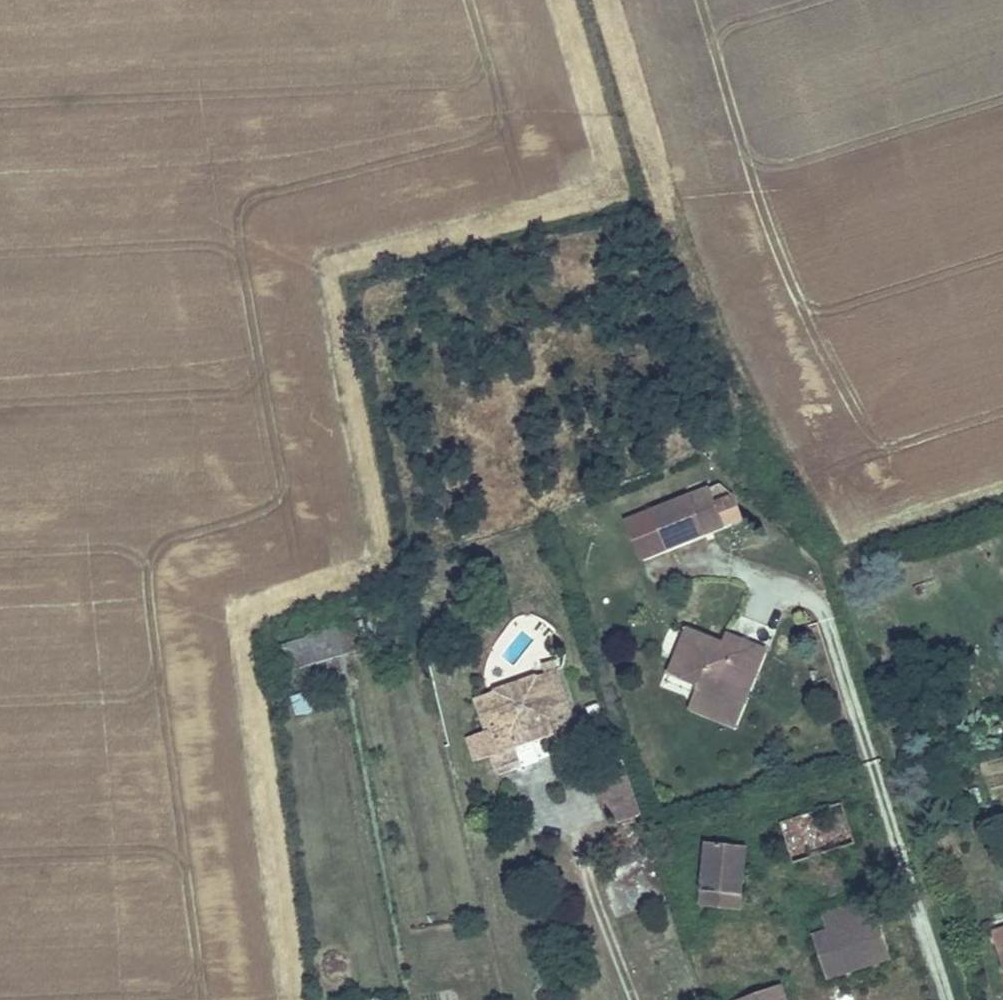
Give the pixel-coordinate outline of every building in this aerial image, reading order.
[(714,485),(632,515),(645,549),(727,519),(714,485)] [(282,639),(287,669),(345,658),(339,628),(282,639)] [(702,683),(696,696),(727,710),(754,644),(729,634),(724,643),(690,629),(673,671),(702,683)] [(727,710),(696,696),(691,708),(737,726),(768,650),(754,644),(727,710)] [(527,770),(520,750),(516,738),(557,723),(552,709),(570,702),(559,671),(481,699),(501,756),(495,759),(503,778),(527,770)] [(295,715),(312,712),(309,692),(291,695),(295,715)] [(516,738),(520,750),(561,734),(557,723),(516,738)] [(640,804),(625,759),(604,768),(609,786),(595,791),(603,817),(616,813),(640,804)] [(840,801),(777,821),(791,864),(853,843),(840,801)] [(640,804),(616,813),(621,825),(645,817),(640,804)] [(707,840),(699,902),(741,907),(749,845),(707,840)] [(825,930),(807,935),(818,977),(888,954),(875,914),(861,919),(855,902),(820,914),(825,930)] [(991,944),(1002,982),(1002,940),(991,944)] [(729,996),(731,999),(783,999),(777,981),(729,996)]
